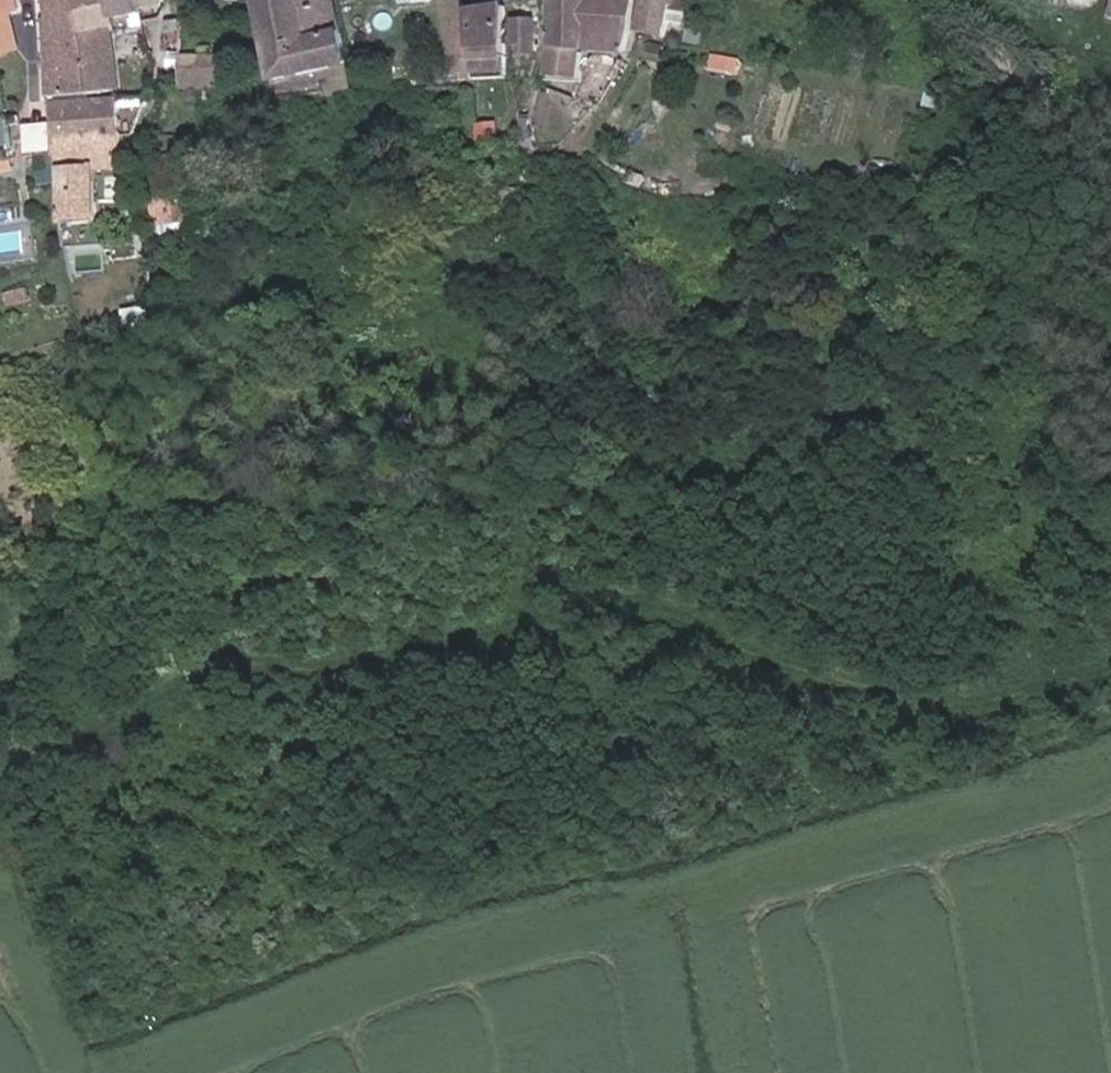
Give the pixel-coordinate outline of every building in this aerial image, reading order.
[(90,92),(80,0),(78,0),(47,4),(50,19),(45,20),(56,96),(90,92)] [(90,92),(111,89),(105,34),(111,33),(111,30),(109,16),(106,0),(80,0),(90,92)] [(135,0),(106,0),(109,16),(137,14),(136,5),(135,0)] [(268,79),(340,65),(329,0),(255,0),(268,79)] [(460,0),(441,0),(448,73),(457,72),(458,87),(467,87),(461,13),(460,0)] [(589,0),(545,0),(546,45),(586,48),(589,0)] [(632,0),(589,0),(586,48),(586,53),(624,56),(628,40),(632,0)] [(637,34),(666,37),(670,7),(674,8),(675,0),(641,0),(637,34)] [(674,8),(696,11),(697,0),(675,0),(674,8)] [(503,85),(502,8),(461,13),(467,87),(503,85)] [(117,89),(111,33),(105,34),(111,89),(117,89)] [(181,86),(201,86),(217,85),(216,54),(181,54),(181,86)] [(59,103),(64,145),(122,142),(117,100),(59,103)] [(6,126),(13,125),(11,116),(4,118),(6,126)] [(523,130),(532,130),(534,129),(535,121),(523,121),(523,130)] [(69,177),(71,232),(100,231),(99,178),(126,177),(122,142),(64,145),(69,177)] [(150,172),(149,198),(177,199),(177,172),(150,172)] [(160,201),(158,238),(187,238),(188,201),(160,201)] [(0,233),(0,253),(28,250),(26,231),(0,233)]
